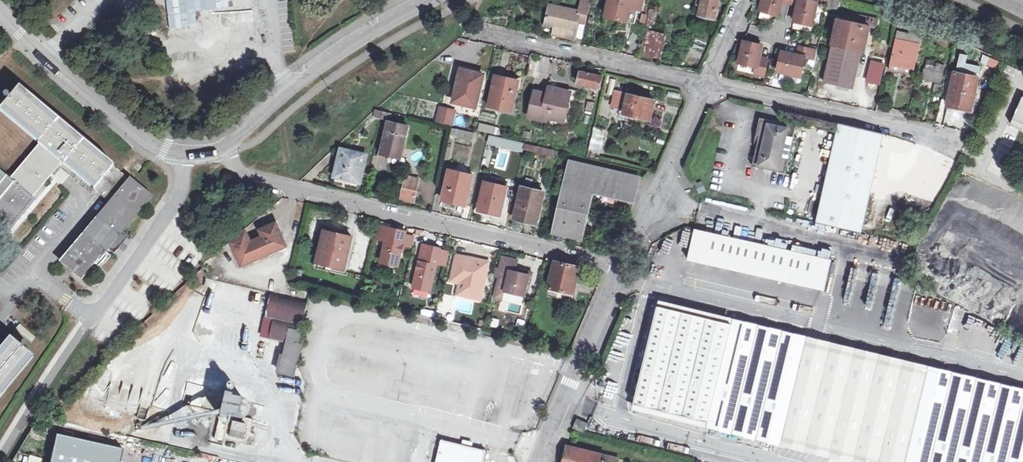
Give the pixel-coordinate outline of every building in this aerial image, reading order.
[(168,30),(198,27),(196,10),(235,7),(234,0),(165,0),(168,30)] [(606,19),(626,24),(630,10),(637,12),(640,0),(621,0),(621,1),(617,0),(610,0),(606,19)] [(713,16),(718,0),(702,0),(698,12),(713,16)] [(761,13),(779,18),(784,3),(799,7),(796,24),(814,27),(819,4),(801,0),(765,0),(761,13)] [(830,0),(827,12),(838,15),(841,2),(830,0)] [(546,25),(555,28),(568,31),(566,39),(575,41),(580,23),(587,25),(592,3),(583,1),(580,13),(550,6),(546,25)] [(823,86),(852,92),(866,28),(873,29),(875,19),(858,15),(855,28),(837,24),(823,86)] [(582,39),(585,26),(580,24),(576,37),(582,39)] [(925,36),(927,29),(920,27),(918,34),(925,36)] [(553,36),(566,39),(568,31),(555,28),(553,36)] [(645,38),(665,43),(667,36),(647,32),(645,38)] [(891,63),(912,67),(919,37),(897,32),(891,63)] [(936,45),(944,49),(947,41),(939,37),(936,45)] [(661,58),(665,43),(645,38),(642,53),(661,58)] [(764,48),(746,44),(741,65),(759,69),(757,76),(766,78),(770,62),(761,60),(764,48)] [(807,59),(817,61),(819,52),(801,49),(799,57),(784,54),(780,71),(803,76),(807,59)] [(533,54),(531,65),(544,68),(547,57),(533,54)] [(980,64),(987,67),(989,60),(982,57),(980,64)] [(867,81),(879,84),(883,66),(871,63),(867,81)] [(921,76),(939,81),(941,71),(938,70),(938,66),(924,64),(921,76)] [(581,69),(578,84),(599,89),(602,76),(583,71),(583,70),(581,69)] [(461,70),(454,101),(476,106),(484,75),(461,70)] [(947,103),(971,109),(978,77),(954,70),(947,103)] [(488,109),(510,114),(517,85),(494,79),(488,109)] [(549,87),(547,94),(555,97),(557,89),(549,87)] [(10,232),(36,201),(31,197),(53,176),(55,178),(62,169),(60,167),(65,161),(95,187),(94,189),(112,203),(74,249),(71,246),(60,260),(82,279),(107,249),(122,231),(151,197),(113,165),(111,168),(17,89),(10,98),(11,99),(9,101),(8,100),(2,108),(42,143),(41,144),(11,180),(0,170),(0,223),(10,232)] [(542,116),(548,117),(565,121),(571,96),(563,94),(564,91),(557,89),(555,97),(547,94),(536,91),(531,112),(530,117),(541,120),(542,116)] [(626,112),(651,119),(655,101),(617,90),(613,106),(626,110),(626,112)] [(1011,123),(1022,128),(1022,95),(1011,123)] [(436,107),(433,122),(448,125),(451,111),(436,107)] [(381,112),(379,120),(386,121),(387,114),(381,112)] [(495,123),(496,115),(481,114),(480,121),(495,123)] [(753,167),(786,174),(797,127),(763,120),(753,167)] [(380,151),(397,155),(404,126),(387,122),(380,151)] [(478,130),(493,134),(496,126),(480,122),(478,130)] [(884,133),(839,123),(816,224),(860,234),(884,133)] [(602,153),(606,130),(594,128),(590,151),(602,153)] [(455,137),(473,141),(474,134),(456,130),(455,137)] [(334,177),(358,182),(365,154),(341,148),(334,177)] [(587,157),(600,160),(601,154),(589,151),(587,157)] [(565,186),(590,191),(633,201),(639,177),(570,161),(565,186)] [(452,198),(467,201),(473,174),(449,168),(441,199),(451,202),(452,198)] [(400,198),(414,201),(420,179),(406,175),(400,198)] [(500,214),(507,187),(485,182),(478,209),(500,214)] [(543,191),(523,186),(515,218),(535,223),(543,191)] [(565,186),(555,231),(579,236),(590,191),(565,186)] [(247,226),(232,239),(240,263),(286,247),(278,222),(261,228),(263,234),(251,239),(247,226)] [(379,226),(376,238),(385,241),(380,262),(397,267),(405,233),(379,226)] [(910,337),(922,287),(903,277),(696,229),(688,261),(843,296),(837,319),(910,337)] [(318,262),(346,269),(354,238),(325,231),(318,262)] [(130,238),(123,232),(108,251),(115,256),(122,248),(130,238)] [(445,265),(448,252),(439,250),(439,248),(422,244),(412,287),(429,291),(436,262),(445,265)] [(502,257),(498,270),(497,277),(498,278),(507,280),(504,292),(523,297),(528,276),(514,272),(517,261),(502,257)] [(450,282),(458,284),(464,286),(462,296),(479,300),(488,262),(469,258),(469,261),(455,258),(450,282)] [(579,267),(555,262),(548,287),(558,290),(557,293),(563,295),(564,291),(572,293),(579,267)] [(289,283),(299,285),(301,273),(292,270),(289,283)] [(507,280),(498,278),(493,299),(501,301),(504,292),(507,280)] [(456,294),(462,296),(464,286),(458,284),(456,294)] [(272,293),(266,316),(275,318),(281,295),(272,293)] [(275,318),(266,316),(262,335),(289,341),(285,354),(281,353),(278,367),(294,371),(301,344),(298,343),(308,301),(281,295),(275,318)] [(656,308),(633,405),(872,461),(1022,461),(1022,395),(656,308)] [(547,337),(547,329),(537,328),(537,337),(547,337)] [(31,356),(22,349),(21,350),(19,348),(21,347),(12,340),(0,354),(0,393),(31,356)] [(481,422),(490,424),(494,404),(486,402),(481,422)] [(223,434),(252,441),(253,433),(249,432),(252,419),(240,417),(240,422),(226,419),(223,434)] [(574,426),(583,431),(587,423),(577,419),(574,426)] [(252,441),(223,434),(221,439),(246,445),(247,441),(251,442),(252,441)] [(53,461),(124,461),(126,450),(59,436),(53,461)] [(435,461),(482,461),(485,450),(440,439),(435,461)] [(562,461),(617,461),(617,459),(579,449),(570,447),(566,446),(562,461)] [(408,461),(427,461),(429,455),(411,451),(408,461)]
